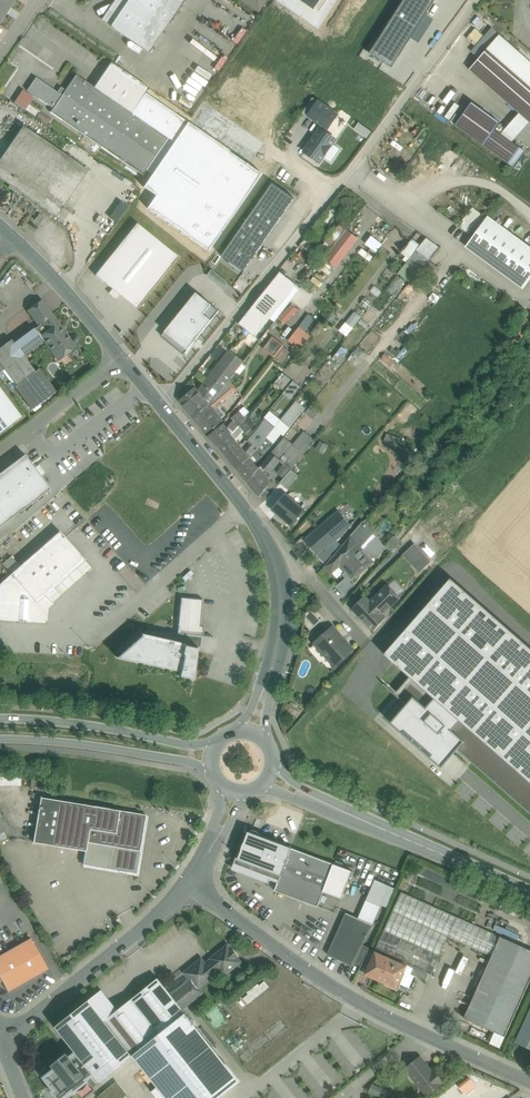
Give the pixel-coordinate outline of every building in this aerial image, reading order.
[(15,0),(0,0),(0,22),(15,0)] [(111,27),(148,52),(183,0),(129,0),(111,27)] [(258,9),(264,0),(244,0),(258,9)] [(370,54),(392,68),(411,39),(426,14),(435,0),(404,0),(370,54)] [(434,20),(426,14),(411,39),(419,44),(434,20)] [(237,44),(247,30),(241,26),(231,40),(237,44)] [(500,36),(470,70),(529,122),(529,62),(500,36)] [(192,42),(190,45),(215,62),(217,58),(192,42)] [(220,71),(228,56),(221,53),(213,68),(220,71)] [(149,88),(111,62),(94,87),(132,113),(149,88)] [(65,90),(63,89),(60,94),(62,95),(50,112),(143,175),(168,138),(132,113),(94,87),(76,75),(65,90)] [(34,97),(23,90),(14,102),(25,110),(34,97)] [(25,110),(36,118),(45,105),(34,97),(25,110)] [(318,100),(307,116),(328,131),(339,115),(318,100)] [(171,120),(178,110),(165,101),(157,111),(171,120)] [(500,123),(472,102),(456,125),(513,167),(525,151),(495,129),(500,123)] [(24,126),(0,160),(0,178),(56,217),(89,171),(24,126)] [(365,136),(368,131),(362,127),(361,129),(356,126),(354,130),(365,136)] [(337,140),(319,127),(302,152),(320,165),(325,158),(334,145),(337,140)] [(334,145),(325,158),(331,162),(340,149),(334,145)] [(273,183),(222,256),(244,272),(295,199),(273,183)] [(354,197),(342,200),(345,209),(357,205),(354,197)] [(459,226),(472,234),(484,216),(474,209),(459,226)] [(488,219),(468,247),(523,287),(529,277),(529,249),(488,219)] [(178,257),(137,223),(95,275),(136,309),(178,257)] [(323,231),(317,226),(311,233),(317,238),(323,231)] [(346,230),(325,258),(337,267),(358,239),(346,230)] [(379,230),(367,245),(376,252),(388,237),(379,230)] [(417,233),(412,239),(418,243),(423,238),(417,233)] [(417,250),(407,262),(419,272),(428,260),(417,250)] [(438,268),(428,260),(419,272),(428,280),(438,268)] [(228,283),(213,270),(208,276),(223,289),(228,283)] [(280,272),(238,324),(255,338),(297,285),(280,272)] [(162,336),(185,355),(219,311),(197,293),(162,336)] [(42,300),(27,310),(36,321),(38,320),(40,320),(42,322),(53,314),(42,300)] [(278,318),(284,323),(297,309),(291,303),(278,318)] [(345,323),(354,329),(362,318),(354,312),(345,323)] [(71,339),(53,314),(42,322),(33,329),(42,341),(43,340),(58,360),(77,347),(74,343),(75,343),(78,341),(78,338),(77,336),(74,335),(71,337),(71,338),(71,339)] [(300,328),(290,341),(300,350),(310,337),(300,328)] [(33,329),(14,343),(23,355),(42,341),(33,329)] [(284,346),(272,336),(263,349),(275,358),(284,346)] [(0,348),(0,362),(5,369),(17,385),(35,372),(23,355),(14,343),(11,340),(0,348)] [(244,363),(230,351),(218,367),(232,378),(244,363)] [(209,358),(201,364),(207,372),(215,365),(209,358)] [(232,378),(218,367),(204,383),(207,385),(215,396),(223,389),(226,386),(230,381),(232,378)] [(56,392),(38,369),(35,372),(17,385),(15,387),(32,409),(56,392)] [(285,375),(278,385),(284,389),(291,380),(285,375)] [(236,388),(230,381),(226,386),(223,389),(228,395),(236,388)] [(293,381),(283,394),(289,399),(299,386),(293,381)] [(204,383),(198,392),(195,388),(180,401),(194,418),(209,405),(216,396),(215,396),(207,385),(204,383)] [(0,389),(0,432),(21,416),(0,389)] [(209,405),(194,418),(208,434),(223,422),(211,408),(214,406),(215,406),(228,395),(223,389),(215,396),(216,396),(209,405)] [(296,401),(281,420),(290,428),(305,408),(296,401)] [(244,420),(238,412),(232,418),(234,421),(239,426),(245,420),(244,420)] [(255,425),(248,415),(244,420),(245,420),(251,428),(255,425)] [(240,445),(227,457),(237,469),(250,458),(257,449),(263,442),(267,437),(275,427),(264,418),(256,429),(247,439),(252,444),(246,452),(240,445)] [(251,428),(245,420),(239,426),(244,432),(245,434),(252,429),(251,428)] [(223,425),(209,436),(218,446),(232,435),(239,426),(234,421),(227,429),(223,425)] [(232,435),(218,446),(227,457),(240,445),(236,440),(244,432),(239,426),(232,435)] [(267,437),(274,443),(282,433),(275,427),(267,437)] [(292,445),(303,456),(315,441),(304,432),(292,445)] [(383,441),(396,444),(398,436),(385,434),(383,441)] [(274,443),(267,437),(263,442),(269,450),(274,444),(274,443)] [(286,452),(288,447),(291,444),(284,438),(277,447),(285,453),(286,452)] [(269,450),(263,442),(257,449),(263,456),(264,457),(270,452),(269,450)] [(293,456),(279,473),(281,475),(285,477),(303,456),(292,445),(291,444),(288,447),(286,452),(293,456)] [(285,453),(277,447),(271,454),(279,461),(285,454),(285,453)] [(250,458),(237,469),(247,481),(258,467),(255,463),(263,456),(257,449),(250,458)] [(0,473),(0,527),(51,489),(25,454),(0,473)] [(271,454),(260,468),(268,478),(272,472),(273,473),(276,470),(273,468),(279,461),(271,454)] [(268,478),(260,468),(248,482),(260,497),(272,483),(268,478)] [(285,477),(281,475),(276,480),(280,483),(285,477)] [(304,510),(286,495),(273,510),(291,525),(304,510)] [(331,508),(321,496),(315,502),(325,513),(331,508)] [(339,511),(304,540),(318,556),(341,537),(351,526),(339,511)] [(363,522),(351,536),(361,549),(365,544),(374,533),(363,522)] [(60,531),(11,574),(37,603),(46,595),(52,602),(60,595),(54,588),(85,560),(60,531)] [(361,549),(351,536),(325,566),(331,574),(340,566),(352,581),(373,563),(377,558),(365,544),(361,549)] [(394,536),(385,546),(392,552),(400,542),(394,536)] [(415,545),(404,555),(419,572),(431,561),(415,545)] [(11,574),(2,582),(0,616),(0,618),(46,621),(46,607),(52,602),(46,595),(37,603),(11,574)] [(384,654),(410,677),(434,698),(461,721),(529,781),(529,648),(451,579),(384,654)] [(388,586),(399,598),(406,591),(394,580),(388,586)] [(371,602),(365,595),(352,609),(374,631),(386,618),(383,613),(399,598),(388,586),(371,602)] [(203,600),(181,598),(177,634),(198,636),(203,636),(204,627),(198,626),(198,623),(201,623),(203,600)] [(314,607),(306,613),(305,624),(311,630),(324,618),(314,607)] [(352,650),(333,629),(316,643),(335,665),(352,650)] [(177,634),(153,631),(152,636),(143,634),(117,657),(180,672),(179,676),(193,680),(198,636),(177,634)] [(426,707),(434,698),(410,677),(394,694),(406,705),(414,696),(426,707)] [(442,768),(458,750),(465,742),(453,731),(461,721),(434,698),(426,707),(414,696),(406,705),(390,723),(442,768)] [(461,721),(453,731),(465,742),(458,750),(529,813),(529,781),(461,721)] [(146,815),(41,797),(33,842),(62,847),(65,829),(88,833),(86,842),(87,842),(112,847),(109,869),(136,873),(146,815)] [(88,833),(65,829),(62,847),(86,851),(87,842),(86,842),(88,833)] [(292,848),(249,832),(242,851),(238,860),(281,876),(282,876),(292,848)] [(334,864),(292,848),(282,876),(281,876),(278,883),(275,891),(318,907),(324,891),(334,864)] [(278,883),(281,876),(238,860),(242,851),(239,850),(232,870),(269,884),(270,880),(278,883)] [(352,871),(334,864),(324,891),(342,898),(352,871)] [(389,886),(375,880),(366,900),(380,906),(389,886)] [(389,886),(380,906),(387,909),(396,889),(389,886)] [(500,936),(401,892),(393,912),(448,937),(492,956),(500,936)] [(372,924),(380,906),(366,900),(358,918),(372,924)] [(448,937),(393,912),(384,931),(440,956),(448,937)] [(346,913),(328,955),(354,966),(355,963),(363,945),(372,924),(358,918),(346,913)] [(440,956),(384,931),(375,950),(431,975),(440,956)] [(529,980),(529,950),(500,936),(492,956),(464,1018),(495,1032),(505,1037),(529,980)] [(0,956),(0,977),(8,991),(48,968),(31,938),(0,956)] [(363,945),(355,963),(361,966),(368,949),(369,948),(363,945)] [(191,980),(188,982),(171,995),(182,1009),(202,993),(199,988),(221,971),(224,975),(241,962),(236,957),(238,955),(233,950),(232,951),(227,946),(211,959),(212,960),(206,965),(201,959),(185,972),(191,980)] [(361,966),(359,970),(366,974),(376,952),(368,949),(361,966)] [(406,966),(376,952),(366,974),(396,987),(406,966)] [(158,978),(131,999),(160,1034),(186,1013),(182,1009),(171,995),(158,978)] [(250,989),(254,995),(266,987),(262,981),(250,989)] [(105,1020),(117,1010),(100,988),(56,1023),(76,1047),(95,1071),(102,1080),(133,1055),(105,1020)] [(160,1034),(131,999),(117,1010),(105,1020),(133,1055),(160,1034)] [(133,1055),(158,1086),(167,1097),(220,1097),(240,1082),(186,1013),(160,1034),(133,1055)] [(517,1042),(529,1048),(529,1013),(517,1042)] [(500,1048),(505,1037),(495,1032),(490,1043),(500,1048)] [(87,1078),(95,1071),(76,1047),(67,1054),(65,1051),(52,1062),(55,1065),(44,1074),(54,1086),(51,1088),(59,1097),(62,1097),(72,1090),(74,1093),(89,1081),(87,1078)] [(434,1075),(419,1057),(405,1068),(428,1096),(441,1084),(443,1082),(437,1073),(434,1075)] [(100,1095),(102,1097),(123,1097),(128,1095),(117,1081),(100,1095)] [(158,1086),(152,1091),(157,1097),(167,1097),(158,1086)]
